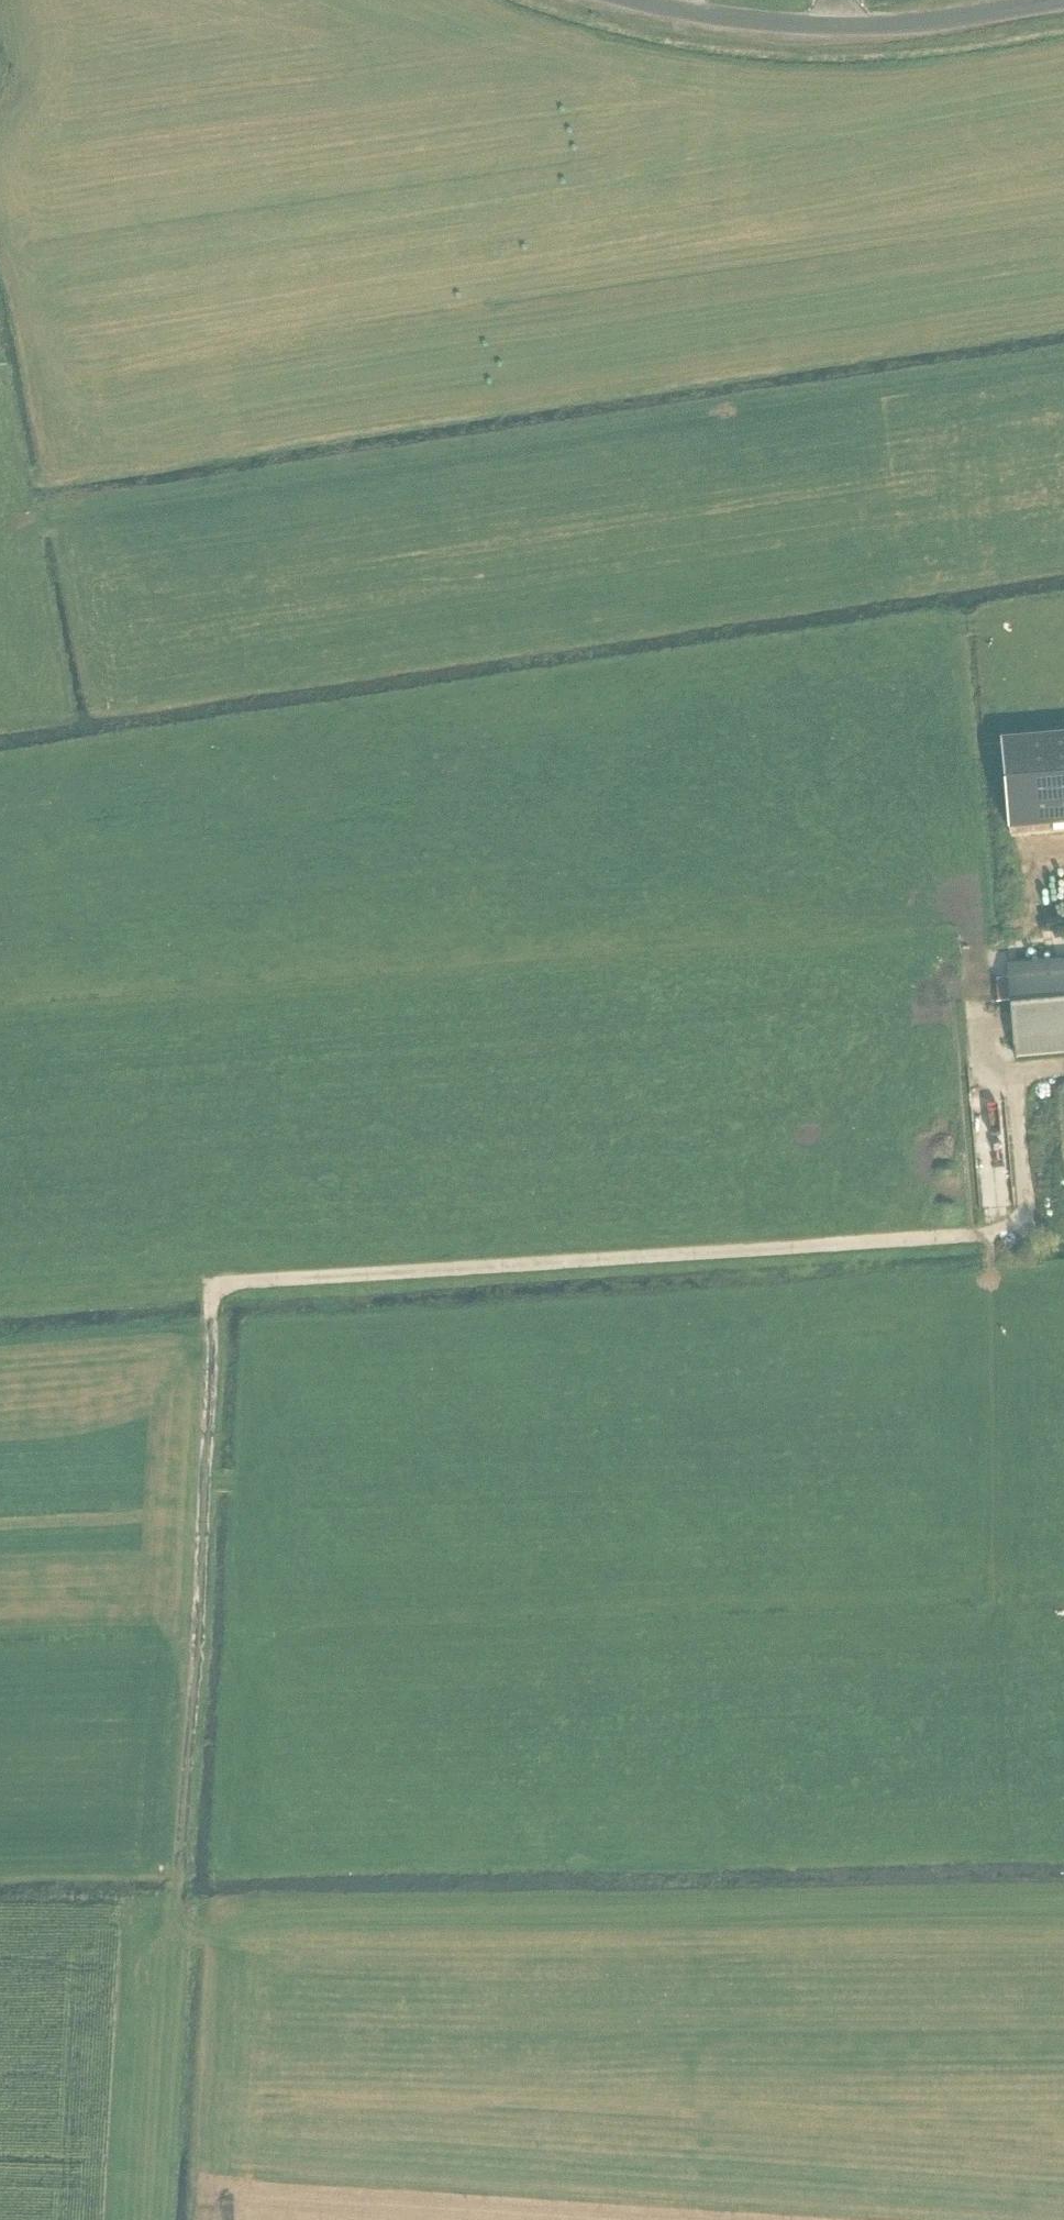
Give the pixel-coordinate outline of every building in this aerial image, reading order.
[(1001,743),(1008,831),(1063,827),(1063,738),(1001,743)] [(1008,968),(1016,1058),(1063,1053),(1063,963),(1008,968)] [(1010,1159),(1008,1096),(976,1097),(979,1160),(1010,1159)]
